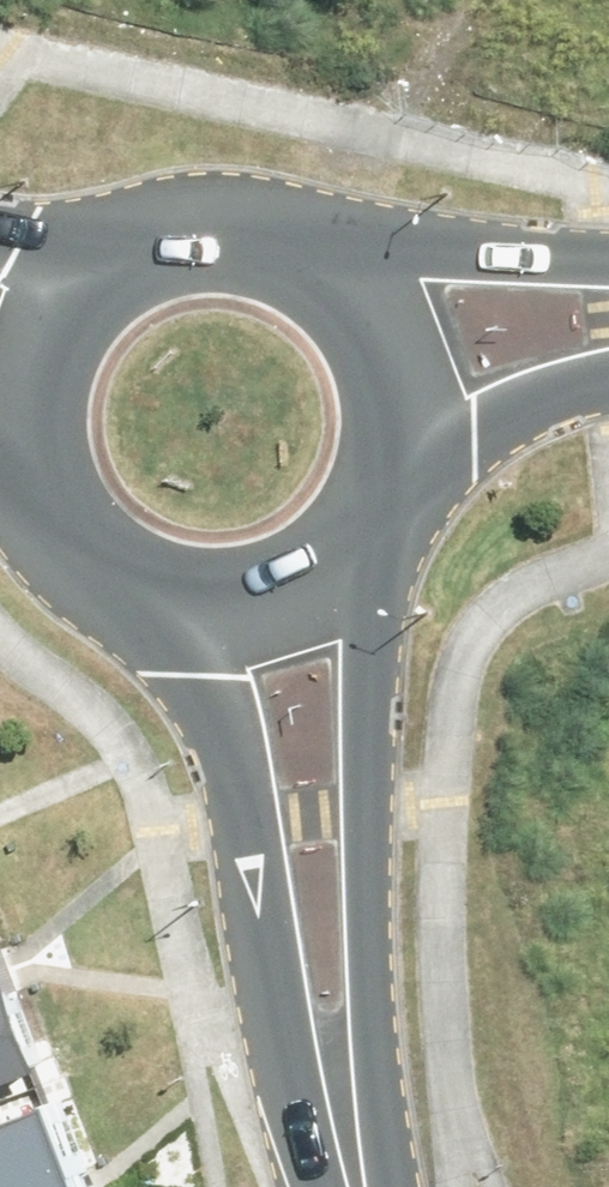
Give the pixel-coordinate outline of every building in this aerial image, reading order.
[(20,963),(0,911),(0,971),(20,963)] [(55,1058),(20,963),(0,971),(0,1079),(55,1058)] [(56,1093),(0,1114),(0,1186),(82,1186),(90,1184),(56,1093)]
